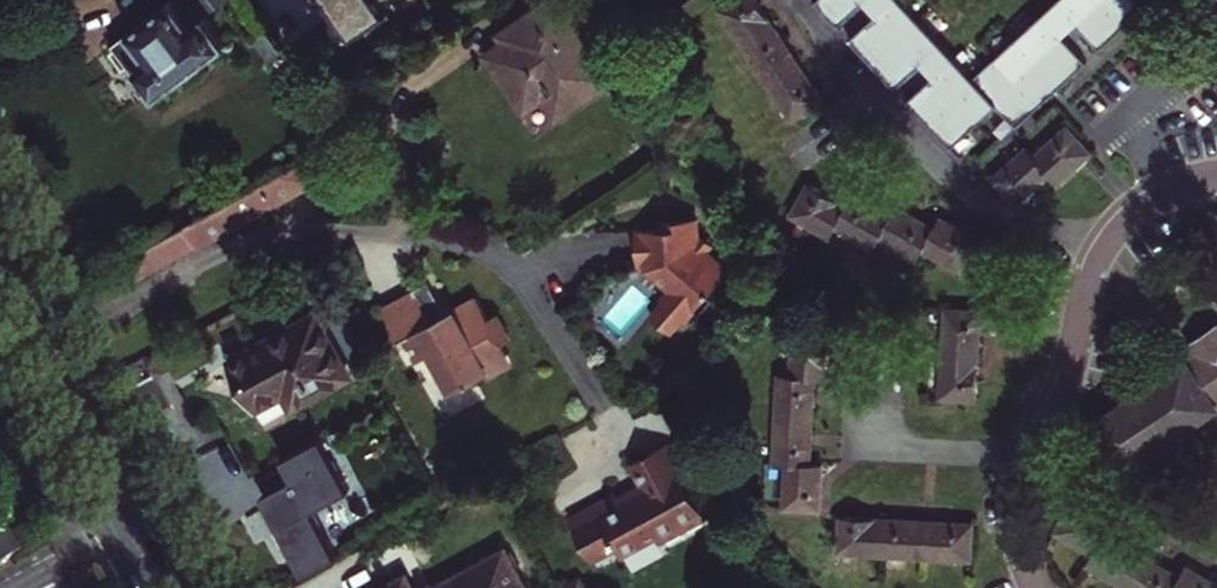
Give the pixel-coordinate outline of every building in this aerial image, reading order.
[(137,27),(138,29),(122,39),(124,43),(118,47),(130,65),(137,60),(141,65),(144,70),(147,68),(163,92),(232,45),(207,8),(197,5),(186,6),(181,0),(175,0),(137,27)] [(337,36),(343,32),(322,0),(313,0),(337,36)] [(343,32),(349,41),(384,19),(372,0),(322,0),(343,32)] [(528,108),(546,96),(559,116),(619,77),(569,0),(554,0),(505,32),(511,41),(492,53),(507,75),(528,108)] [(777,96),(808,77),(797,58),(776,23),(762,0),(719,0),(777,96)] [(902,50),(917,38),(930,28),(941,41),(927,53),(914,64),(946,103),(955,113),(1002,75),(1022,97),(1030,90),(1056,69),(1095,36),(1085,23),(1074,11),(1086,0),(1039,0),(983,45),(946,0),(863,0),(902,50)] [(1098,12),(1109,25),(1128,10),(1141,0),(1089,0),(1098,12)] [(1040,157),(1033,149),(1000,177),(1024,205),(1041,190),(1057,176),(1063,183),(1084,165),(1098,153),(1075,126),(1040,157)] [(315,178),(304,159),(181,226),(192,245),(315,178)] [(811,181),(795,216),(836,234),(839,227),(881,245),(884,239),(925,257),(928,251),(969,268),(983,236),(964,227),(942,218),(940,224),(919,215),(899,206),(896,212),(877,203),(854,193),(851,200),(832,191),(811,181)] [(664,228),(641,227),(640,242),(640,263),(650,263),(650,267),(675,285),(654,312),(678,331),(730,270),(706,249),(702,254),(694,247),(699,243),(700,220),(664,220),(664,228)] [(181,226),(97,272),(108,291),(192,245),(181,226)] [(507,351),(501,340),(510,335),(499,314),(490,319),(478,296),(447,312),(432,282),(410,293),(384,307),(400,338),(406,335),(419,358),(432,351),(453,390),(488,371),(491,374),(503,368),(507,351)] [(990,312),(955,308),(946,396),(981,400),(983,380),(987,341),(990,312)] [(287,389),(293,401),(350,372),(319,311),(233,354),(243,374),(258,404),(287,389)] [(838,331),(800,327),(796,371),(785,370),(775,456),(786,457),(781,500),(817,504),(819,486),(822,461),(811,460),(813,440),(818,392),(820,374),(832,375),(835,353),(838,331)] [(1216,332),(1199,344),(1205,354),(1188,366),(1100,426),(1131,471),(1216,413),(1216,332)] [(352,490),(324,438),(284,460),(294,480),(264,496),(271,508),(306,574),(339,557),(314,510),(352,490)] [(703,514),(665,439),(627,459),(639,482),(626,489),(617,493),(614,487),(565,511),(586,551),(613,537),(619,549),(656,530),(660,537),(703,514)] [(1064,532),(1102,554),(1096,563),(1138,587),(1216,587),(1216,578),(1197,566),(1191,575),(1169,563),(1132,540),(1116,531),(1120,524),(1103,514),(1082,501),(1064,532)] [(880,519),(848,517),(846,551),(978,561),(981,526),(952,524),(916,522),(880,519)] [(516,565),(520,562),(513,549),(509,551),(506,546),(424,587),(528,587),(516,565)] [(407,572),(374,587),(415,587),(407,572)] [(569,587),(592,587),(587,578),(569,587)]
